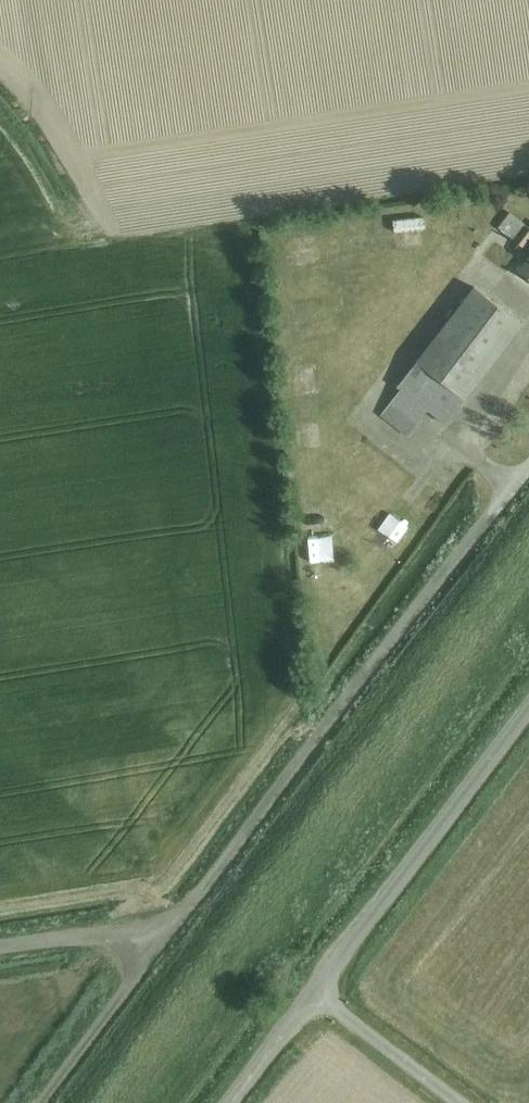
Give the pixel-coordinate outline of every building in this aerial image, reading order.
[(401,245),(431,241),(426,211),(397,216),(401,245)] [(499,226),(521,243),(518,247),(528,255),(528,228),(509,213),(499,226)] [(519,269),(528,277),(528,255),(519,269)] [(445,425),(523,325),(475,287),(397,387),(445,425)] [(387,502),(373,521),(400,541),(414,522),(387,502)] [(259,969),(253,979),(260,983),(266,973),(259,969)]
